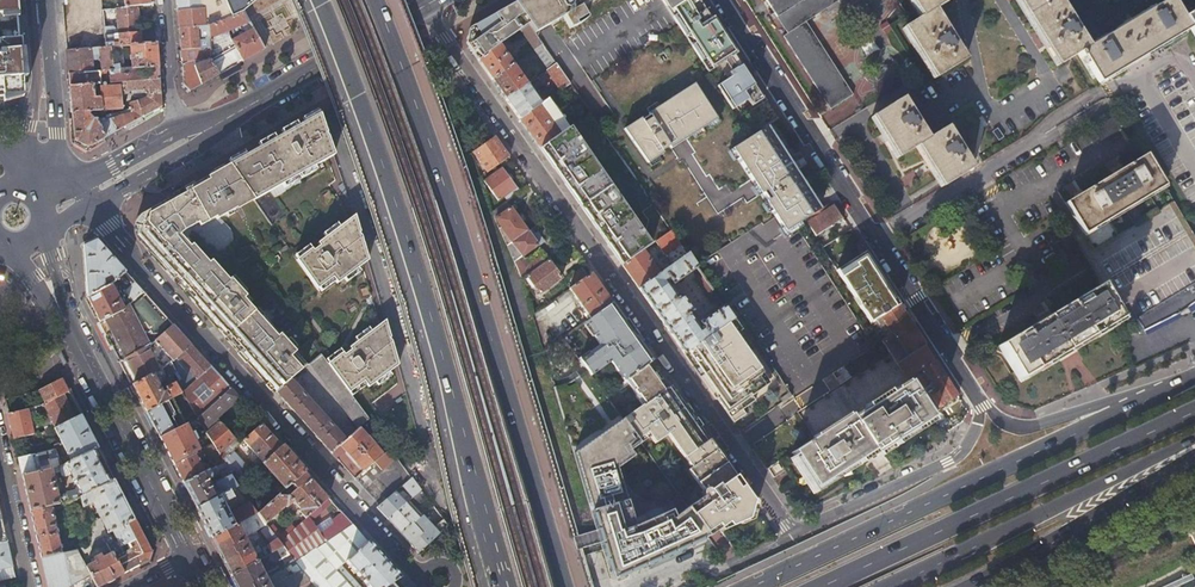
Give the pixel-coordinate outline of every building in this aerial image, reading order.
[(19,15),(18,1),(18,0),(0,0),(0,16),(19,15)] [(178,26),(207,24),(232,13),(226,0),(176,0),(178,26)] [(232,13),(243,9),(253,0),(226,0),(232,13)] [(588,0),(517,0),(514,2),(515,4),(528,23),(534,32),(561,16),(568,27),(574,24),(578,22),(586,16),(579,5),(588,0)] [(764,96),(736,52),(734,54),(710,17),(707,13),(705,12),(704,11),(701,12),(698,8),(702,5),(699,0),(662,0),(736,114),(764,96)] [(778,19),(788,34),(783,37),(831,109),(852,95),(804,22),(837,0),(765,0),(778,19)] [(921,16),(935,7),(947,0),(911,0),(921,16)] [(1058,64),(1057,65),(1057,66),(1071,58),(1071,57),(1079,51),(1089,45),(1061,0),(1018,0),(1058,64)] [(1083,57),(1099,83),(1100,82),(1190,29),(1172,0),(1164,0),(1157,4),(1157,3),(1093,40),(1095,42),(1089,45),(1079,51),(1083,57)] [(1190,29),(1194,38),(1194,0),(1172,0),(1190,29)] [(117,33),(140,31),(137,4),(123,6),(117,6),(115,6),(117,33)] [(520,29),(528,23),(515,4),(505,9),(504,8),(469,28),(467,30),(466,33),(465,37),(465,40),(466,42),(467,44),(478,59),(499,44),(520,29)] [(110,22),(109,7),(101,8),(103,23),(110,22)] [(966,58),(935,7),(921,16),(902,28),(904,27),(930,69),(934,76),(933,77),(933,78),(966,58)] [(207,24),(209,46),(210,58),(234,44),(243,59),(264,47),(243,9),(232,13),(207,24)] [(0,16),(0,50),(22,43),(20,30),(19,15),(0,16)] [(734,54),(736,52),(712,16),(710,17),(734,54)] [(542,43),(534,32),(528,23),(520,29),(534,48),(542,43)] [(207,24),(178,26),(180,49),(209,46),(207,24)] [(126,44),(141,43),(140,31),(117,33),(118,45),(120,45),(126,44)] [(867,33),(858,41),(869,55),(879,48),(867,33)] [(109,82),(159,78),(155,42),(141,43),(126,44),(128,68),(145,66),(146,70),(123,72),(123,68),(120,45),(118,45),(111,45),(113,69),(108,69),(109,82)] [(22,94),(25,80),(22,43),(0,50),(0,100),(22,94)] [(555,62),(542,43),(534,48),(548,68),(555,62)] [(492,79),(513,63),(505,52),(508,50),(506,47),(503,49),(499,44),(478,59),(492,79)] [(67,49),(69,73),(98,70),(108,69),(113,69),(111,45),(105,46),(99,46),(100,60),(91,61),(90,47),(67,49)] [(209,46),(180,49),(181,62),(205,57),(205,60),(193,65),(197,73),(183,77),(183,83),(190,89),(218,73),(210,58),(209,46)] [(522,70),(532,68),(530,56),(519,58),(522,70)] [(569,82),(555,62),(548,68),(546,69),(559,89),(569,82)] [(527,83),(513,63),(492,79),(505,98),(527,83)] [(69,73),(70,85),(99,83),(98,70),(69,73)] [(538,82),(547,92),(555,85),(545,76),(538,82)] [(145,93),(160,91),(159,78),(109,82),(99,83),(70,85),(74,140),(87,147),(142,116),(145,100),(129,102),(131,111),(120,115),(110,119),(92,118),(92,115),(92,110),(122,107),(121,96),(121,91),(144,90),(145,93)] [(694,81),(623,126),(646,161),(717,117),(694,81)] [(541,102),(527,83),(505,98),(519,118),(541,102)] [(161,106),(160,91),(145,93),(145,94),(146,96),(146,97),(145,100),(142,116),(161,106)] [(738,118),(766,100),(764,96),(736,114),(738,118)] [(915,146),(928,138),(923,130),(902,96),(870,117),(871,117),(896,156),(895,157),(896,158),(915,146)] [(519,118),(539,147),(567,127),(566,126),(564,119),(561,114),(556,108),(552,103),(546,98),(541,102),(519,118)] [(821,116),(828,128),(860,110),(853,98),(821,116)] [(250,194),(266,185),(268,189),(333,152),(318,111),(228,163),(229,165),(250,194)] [(539,147),(554,168),(567,159),(579,151),(576,147),(584,141),(572,123),(567,127),(539,147)] [(765,126),(720,154),(773,237),(803,219),(820,208),(765,126)] [(928,138),(915,146),(915,147),(917,146),(941,185),(972,166),(947,126),(928,138)] [(603,146),(610,142),(600,127),(594,132),(603,146)] [(494,135),(473,151),(487,172),(509,156),(494,135)] [(680,160),(694,152),(687,141),(674,149),(680,160)] [(600,161),(616,150),(610,142),(603,146),(595,152),(600,161)] [(573,168),(585,159),(579,151),(567,159),(573,168)] [(1083,233),(1164,185),(1145,153),(1064,201),(1069,209),(1083,233)] [(229,165),(195,184),(220,218),(236,209),(235,206),(251,197),(254,200),(255,200),(250,194),(229,165)] [(941,185),(941,186),(941,187),(973,167),(972,166),(941,185)] [(483,180),(498,200),(516,187),(502,167),(483,180)] [(581,206),(607,187),(604,182),(607,179),(603,173),(599,176),(593,167),(566,186),(581,206)] [(636,210),(651,200),(630,171),(615,181),(636,210)] [(148,253),(170,277),(174,273),(195,296),(191,300),(225,338),(229,334),(245,352),(241,355),(274,392),(275,391),(281,386),(283,384),(291,377),(308,363),(258,308),(255,311),(244,298),(246,296),(231,278),(229,280),(211,260),(209,263),(187,238),(185,240),(180,235),(185,231),(198,223),(200,226),(216,218),(217,220),(220,218),(195,184),(188,188),(189,191),(180,196),(167,200),(140,215),(138,228),(136,236),(150,251),(148,253)] [(1119,318),(1122,324),(1135,316),(1142,328),(1177,307),(1183,304),(1194,297),(1194,237),(1164,185),(1083,233),(1072,239),(1086,264),(1090,271),(1098,283),(1119,318)] [(498,200),(501,204),(519,191),(516,187),(498,200)] [(581,206),(589,218),(615,200),(607,187),(581,206)] [(842,217),(832,201),(820,208),(803,219),(814,235),(842,217)] [(510,206),(494,218),(508,238),(506,240),(502,235),(506,245),(527,230),(510,206)] [(368,256),(355,211),(316,238),(318,242),(311,246),(309,243),(294,254),(315,283),(317,282),(319,286),(334,277),(335,279),(368,256)] [(611,249),(622,264),(643,249),(644,248),(623,219),(610,228),(620,242),(611,249)] [(856,239),(849,228),(821,246),(828,258),(856,239)] [(665,255),(680,243),(671,229),(655,241),(665,255)] [(538,244),(527,230),(506,245),(520,278),(525,274),(531,270),(546,260),(544,258),(540,260),(538,257),(528,265),(522,256),(538,244)] [(83,246),(87,297),(103,288),(103,280),(109,275),(114,280),(124,270),(96,239),(83,246)] [(622,264),(638,288),(660,272),(643,249),(622,264)] [(684,353),(732,318),(722,304),(699,322),(702,326),(699,328),(689,313),(692,310),(681,294),(677,296),(666,281),(670,279),(673,284),(696,267),(687,253),(660,272),(638,288),(684,353)] [(548,258),(546,260),(531,270),(525,274),(538,293),(561,277),(548,258)] [(838,265),(835,268),(844,282),(849,278),(842,268),(841,269),(838,265)] [(575,283),(587,275),(581,267),(570,276),(575,283)] [(124,270),(114,280),(106,287),(103,288),(87,297),(99,321),(122,308),(142,290),(124,270)] [(611,301),(591,272),(587,275),(575,283),(568,288),(589,317),(611,301)] [(712,302),(718,297),(712,289),(701,274),(695,278),(712,302)] [(898,303),(882,280),(854,298),(869,322),(898,303)] [(1017,378),(1119,318),(1098,283),(997,344),(1017,378)] [(99,321),(119,360),(148,344),(145,338),(150,332),(155,334),(169,321),(142,290),(122,308),(99,321)] [(622,317),(611,301),(589,317),(594,323),(597,320),(604,330),(622,317)] [(933,359),(898,303),(869,322),(905,377),(933,359)] [(1183,304),(1177,307),(1180,313),(1187,309),(1183,304)] [(697,372),(739,430),(790,394),(754,342),(757,340),(739,313),(732,318),(746,338),(697,372)] [(338,348),(324,358),(348,391),(364,381),(366,383),(398,361),(385,316),(346,343),(348,345),(340,351),(338,348)] [(746,338),(732,318),(684,353),(697,372),(746,338)] [(119,360),(132,384),(160,368),(161,367),(159,364),(156,366),(149,353),(158,343),(171,360),(176,356),(190,344),(172,324),(150,343),(148,344),(119,360)] [(626,335),(603,351),(617,371),(627,365),(625,363),(639,353),(626,335)] [(196,378),(209,365),(190,344),(176,356),(196,378)] [(590,347),(577,357),(583,366),(597,356),(590,347)] [(320,353),(310,362),(358,426),(368,418),(348,391),(324,358),(320,353)] [(181,378),(187,387),(196,378),(176,356),(171,360),(170,361),(175,371),(181,378)] [(956,395),(933,359),(905,377),(907,379),(928,413),(956,395)] [(132,384),(146,411),(182,392),(187,387),(181,378),(165,387),(166,390),(162,392),(157,383),(161,381),(158,376),(163,373),(165,375),(175,371),(170,361),(161,367),(160,368),(132,384)] [(197,417),(230,388),(209,365),(196,378),(187,387),(182,392),(197,417)] [(649,366),(617,388),(616,389),(619,393),(628,386),(634,395),(633,396),(635,399),(636,398),(642,407),(666,391),(649,366)] [(281,386),(275,391),(302,421),(310,414),(318,407),(291,377),(283,384),(281,386)] [(63,394),(68,391),(61,378),(56,381),(35,393),(4,399),(7,414),(28,409),(27,403),(36,401),(42,398),(45,403),(63,394)] [(928,413),(907,379),(856,413),(851,418),(848,414),(790,453),(766,470),(772,478),(785,469),(793,481),(804,473),(814,487),(838,472),(872,449),(874,453),(880,449),(930,415),(928,413)] [(613,382),(601,390),(606,397),(616,389),(617,388),(613,382)] [(636,440),(684,406),(671,387),(666,391),(642,407),(622,421),(636,440)] [(207,425),(238,397),(230,388),(197,417),(201,425),(207,425)] [(80,415),(68,391),(63,394),(75,418),(80,415)] [(146,411),(159,437),(197,417),(182,392),(146,411)] [(75,418),(63,394),(45,403),(38,407),(35,408),(40,418),(48,414),(55,428),(75,418)] [(636,440),(705,536),(717,529),(720,532),(721,534),(751,522),(756,508),(684,406),(636,440)] [(310,414),(302,421),(329,450),(345,436),(318,407),(310,414)] [(28,409),(7,414),(13,439),(33,434),(28,409)] [(97,448),(80,415),(75,418),(55,428),(54,428),(70,461),(97,448)] [(234,438),(219,421),(205,433),(206,435),(211,444),(217,454),(234,438)] [(659,561),(708,540),(705,536),(636,440),(622,421),(573,455),(611,580),(659,561)] [(263,462),(281,445),(261,423),(243,439),(263,462)] [(358,426),(339,445),(363,470),(382,454),(358,426)] [(173,464),(183,482),(209,469),(207,464),(203,465),(204,466),(201,468),(199,465),(210,459),(214,467),(215,466),(223,462),(221,459),(217,454),(211,444),(173,464)] [(279,492),(303,470),(281,445),(263,462),(262,463),(280,482),(277,482),(273,486),(279,492)] [(113,479),(97,448),(70,461),(60,466),(58,466),(60,474),(64,476),(68,474),(70,474),(73,480),(73,481),(74,483),(75,483),(76,486),(75,490),(66,493),(66,494),(57,495),(59,503),(66,502),(73,500),(79,497),(113,479)] [(244,478),(255,469),(250,463),(247,465),(233,448),(221,459),(223,462),(232,477),(239,472),(244,478)] [(54,449),(17,458),(21,475),(50,468),(58,466),(60,466),(54,449)] [(183,482),(196,507),(229,489),(236,485),(237,485),(232,477),(223,462),(215,466),(221,479),(214,482),(214,484),(216,489),(213,490),(209,480),(212,478),(209,469),(183,482)] [(50,468),(21,475),(29,510),(51,505),(58,503),(59,503),(57,495),(55,489),(52,489),(51,483),(54,483),(50,468)] [(311,520),(331,501),(303,470),(279,492),(257,512),(265,523),(285,505),(286,506),(292,501),(299,508),(298,509),(305,519),(308,517),(311,520)] [(420,488),(411,476),(401,485),(411,496),(420,488)] [(133,519),(113,479),(79,497),(81,506),(91,502),(102,525),(87,533),(88,542),(101,536),(110,531),(133,519)] [(236,485),(229,489),(233,496),(241,492),(236,485)] [(401,485),(395,490),(405,501),(411,496),(401,485)] [(196,507),(211,537),(237,522),(257,512),(249,502),(228,512),(227,509),(230,508),(229,505),(225,506),(223,501),(233,496),(229,489),(196,507)] [(395,490),(378,505),(388,516),(405,501),(395,490)] [(388,516),(401,530),(417,516),(418,515),(405,501),(388,516)] [(67,509),(66,502),(59,503),(58,503),(60,510),(67,509)] [(51,505),(29,510),(40,557),(61,552),(51,505)] [(324,540),(351,523),(341,512),(332,520),(334,522),(321,534),(324,540)] [(419,550),(447,524),(442,517),(428,530),(417,516),(401,530),(419,550)] [(294,561),(324,540),(321,534),(311,520),(308,517),(305,519),(299,524),(279,541),(282,545),(290,556),(292,559),(294,561)] [(150,551),(133,519),(110,531),(119,547),(123,545),(125,547),(127,547),(128,549),(123,553),(124,555),(114,560),(122,574),(147,560),(149,556),(150,551)] [(277,538),(279,541),(299,524),(296,521),(280,533),(274,526),(270,529),(277,538)] [(211,537),(230,574),(256,560),(254,557),(261,553),(257,545),(251,548),(237,522),(211,537)] [(366,540),(351,523),(324,540),(294,561),(309,580),(314,586),(351,586),(335,569),(340,564),(345,560),(366,540)] [(260,529),(270,543),(277,538),(270,529),(266,524),(260,529)] [(720,532),(717,529),(705,536),(708,540),(720,532)] [(104,541),(101,536),(88,542),(87,543),(91,549),(104,541)] [(269,552),(282,545),(279,541),(277,538),(270,543),(266,546),(269,552)] [(399,576),(366,540),(345,560),(358,575),(361,573),(364,577),(362,580),(369,586),(384,586),(397,578),(399,576)] [(0,544),(0,570),(12,567),(6,542),(0,544)] [(275,564),(290,556),(282,545),(269,552),(260,557),(264,565),(273,560),(275,564)] [(40,557),(47,586),(68,586),(90,575),(85,566),(75,549),(61,552),(40,557)] [(122,574),(114,560),(110,552),(101,557),(99,554),(89,560),(91,563),(85,566),(90,575),(96,586),(97,586),(122,574)] [(237,586),(296,586),(309,580),(294,561),(292,559),(286,564),(295,576),(278,584),(276,582),(269,585),(256,560),(230,574),(237,586)] [(340,564),(335,569),(351,586),(361,586),(340,564)] [(12,567),(0,570),(0,581),(15,578),(12,567)] [(397,578),(384,586),(404,586),(397,578)]
